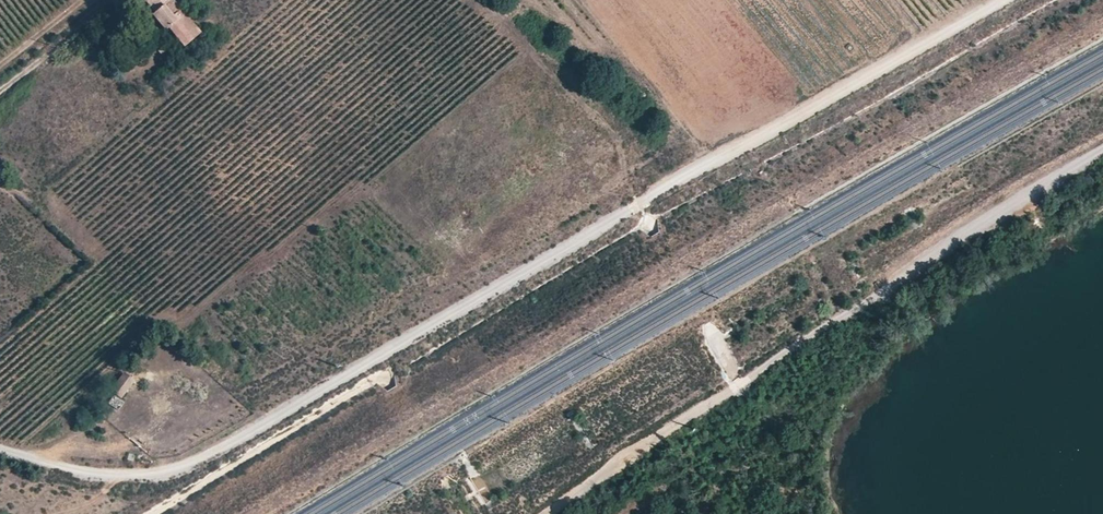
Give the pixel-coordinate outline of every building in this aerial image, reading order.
[(174,0),(147,0),(156,10),(152,13),(166,29),(169,27),(185,45),(201,31),(174,0)] [(135,380),(125,372),(112,390),(116,393),(109,401),(118,408),(125,399),(122,397),(135,380)]
